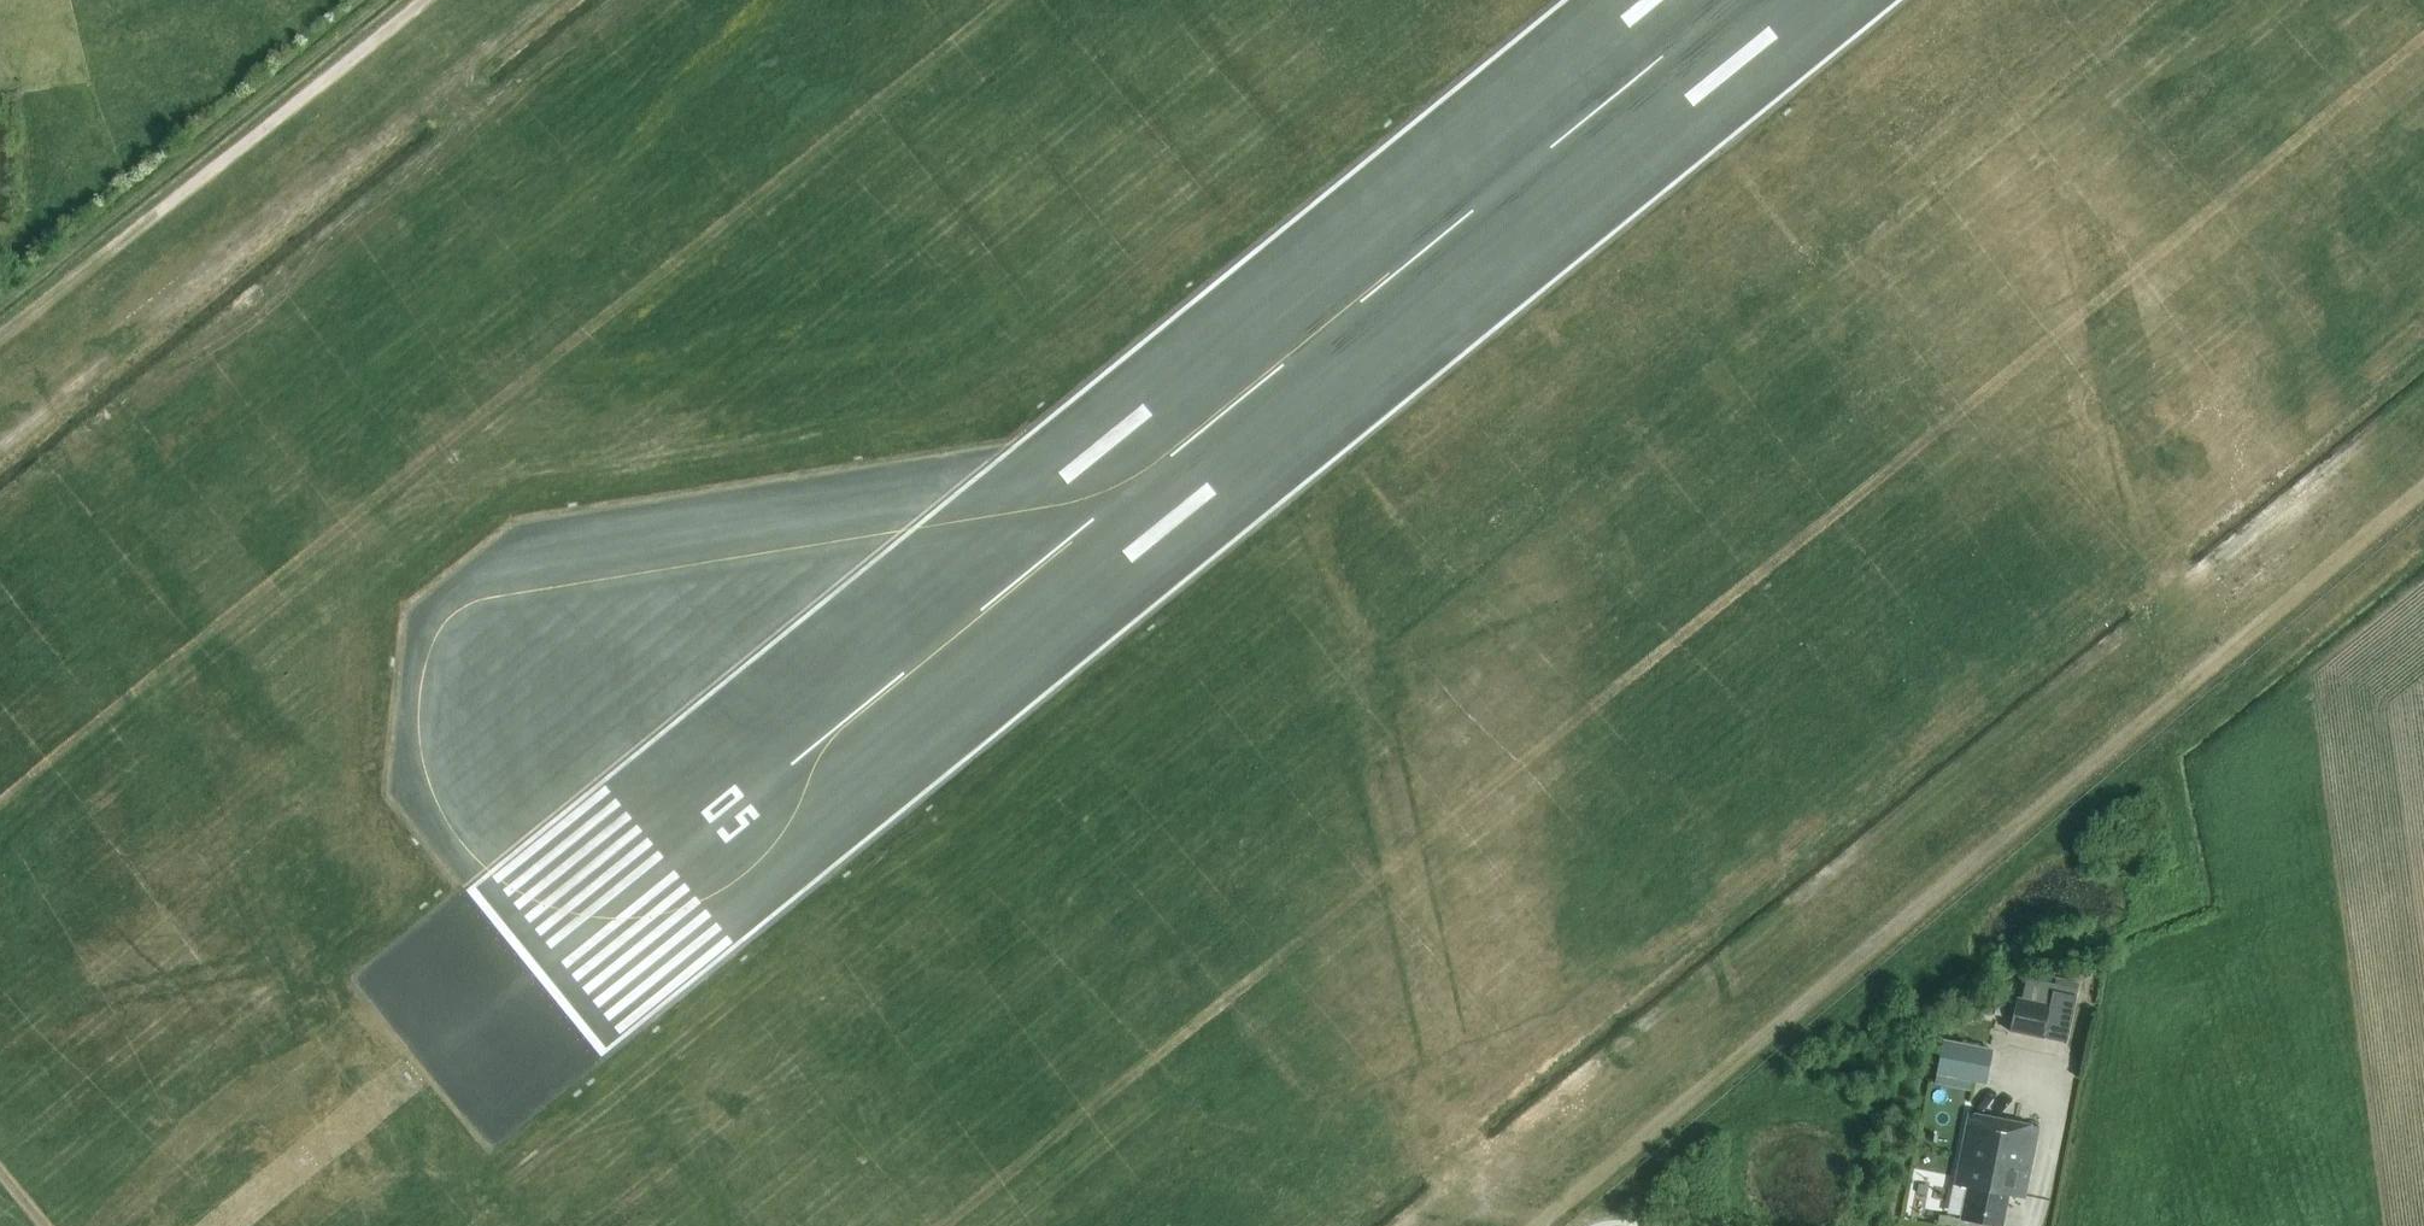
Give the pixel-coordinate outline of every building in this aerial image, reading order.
[(634,1024),(737,944),(644,824),(626,837),(613,820),(597,833),(590,823),(556,849),(565,860),(559,864),(570,879),(557,889),(568,904),(543,922),(530,905),(527,908),(613,1019),(624,1011),(634,1024)] [(2011,1031),(2043,1038),(2051,1004),(2019,998),(2011,1031)] [(1944,1040),(1937,1075),(1987,1084),(1994,1050),(1944,1040)] [(2019,1124),(1970,1114),(1956,1185),(1969,1188),(1962,1219),(1996,1225),(2003,1225),(2009,1196),(2025,1199),(2040,1128),(2019,1124)]
